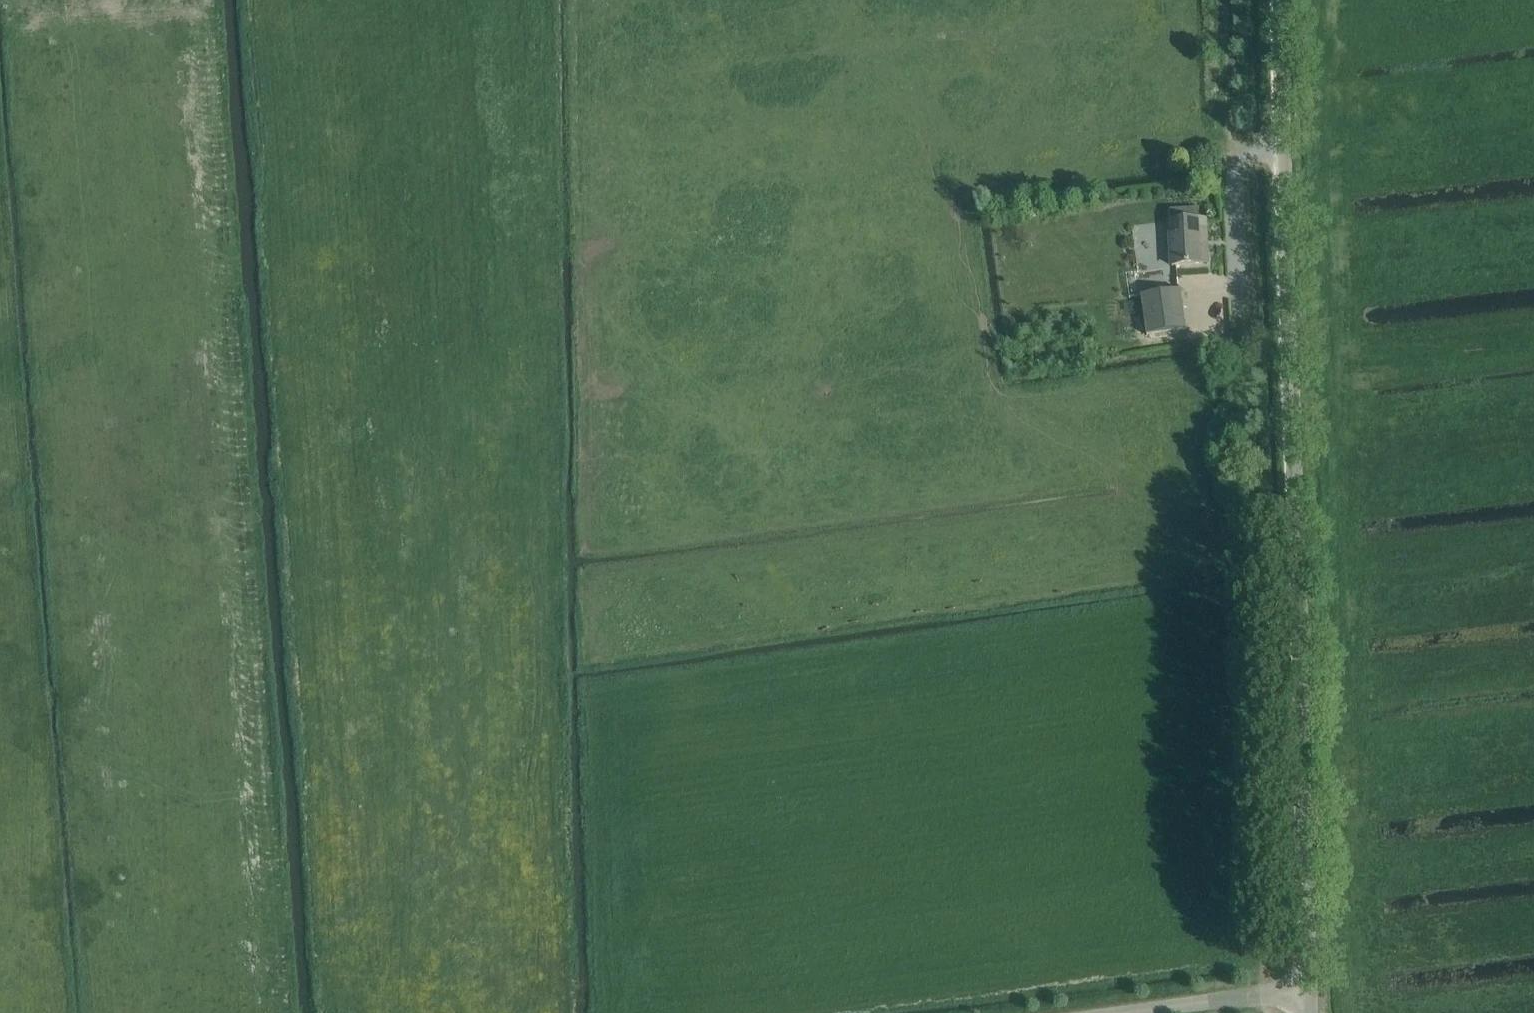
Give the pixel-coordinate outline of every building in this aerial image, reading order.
[(1206,220),(1186,221),(1170,222),(1173,266),(1203,264),(1202,241),(1207,241),(1206,220)] [(1142,295),(1147,335),(1187,329),(1181,290),(1168,292),(1142,295)]
